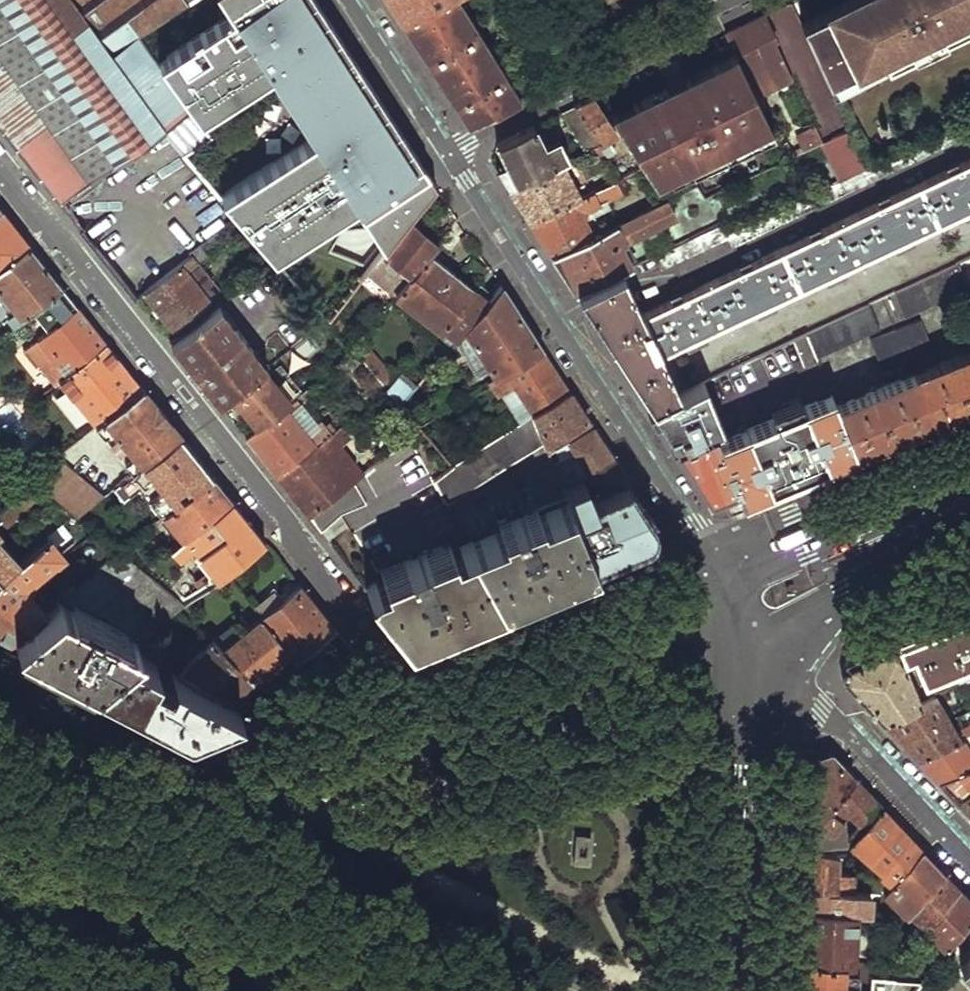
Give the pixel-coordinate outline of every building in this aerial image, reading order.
[(164,132),(193,111),(160,64),(140,37),(189,4),(186,0),(0,0),(0,128),(60,203),(164,132)] [(231,16),(160,64),(193,111),(196,115),(200,120),(268,74),(310,138),(221,198),(238,218),(273,259),(274,260),(354,206),(384,252),(408,223),(415,214),(424,202),(437,187),(426,170),(417,158),(401,133),(391,117),(375,93),(348,50),(331,24),(315,0),(221,0),(231,16)] [(399,20),(415,45),(427,63),(478,32),(458,0),(441,0),(415,12),(399,20)] [(415,12),(441,0),(410,0),(415,12)] [(511,5),(514,10),(525,4),(522,0),(520,0),(511,5)] [(801,23),(832,92),(859,78),(856,71),(870,64),(873,72),(911,53),(907,46),(937,31),(941,39),(969,25),(969,0),(847,0),(801,23)] [(525,4),(514,10),(518,16),(529,9),(525,4)] [(514,10),(485,28),(487,33),(518,16),(514,10)] [(743,25),(724,34),(734,55),(745,76),(765,67),(773,86),(791,78),(763,16),(743,25)] [(941,39),(937,31),(907,46),(911,53),(913,59),(943,44),(941,39)] [(478,32),(427,63),(445,91),(455,107),(505,75),(478,32)] [(639,169),(655,198),(775,143),(745,76),(734,55),(631,104),(634,111),(612,122),(626,148),(639,169)] [(870,64),(856,71),(859,78),(862,84),(875,77),(873,72),(870,64)] [(505,75),(455,107),(466,124),(491,112),(520,98),(505,75)] [(582,101),(574,106),(595,144),(613,134),(593,96),(582,101)] [(634,111),(631,104),(608,115),(612,122),(634,111)] [(574,106),(560,112),(582,150),(584,149),(595,144),(574,106)] [(193,111),(164,132),(185,156),(197,148),(213,138),(200,120),(196,115),(193,111)] [(654,256),(660,269),(724,238),(728,247),(969,132),(969,115),(887,155),(864,166),(837,179),(722,234),(717,225),(654,256)] [(495,143),(495,145),(506,167),(516,161),(524,178),(557,162),(565,158),(557,142),(544,148),(532,126),(517,133),(495,143)] [(269,157),(297,142),(290,127),(261,142),(269,157)] [(813,128),(794,136),(801,152),(820,143),(813,128)] [(848,129),(820,143),(837,179),(864,166),(858,152),(848,129)] [(881,141),(858,152),(864,166),(887,155),(881,141)] [(176,192),(197,174),(169,142),(148,161),(176,192)] [(595,144),(584,149),(590,160),(600,154),(595,144)] [(626,148),(603,159),(615,180),(639,169),(626,148)] [(578,294),(597,323),(616,354),(651,408),(679,394),(660,354),(969,206),(969,156),(641,314),(637,305),(622,272),(578,294)] [(524,178),(507,187),(520,206),(530,222),(581,197),(557,162),(524,178)] [(581,197),(530,222),(542,240),(552,254),(593,235),(583,218),(587,211),(615,197),(608,184),(581,197)] [(593,235),(552,254),(566,276),(578,294),(622,272),(633,267),(622,245),(669,222),(659,204),(593,235)] [(0,211),(0,268),(28,246),(13,227),(0,211)] [(384,252),(367,273),(394,295),(396,294),(430,252),(435,245),(408,223),(384,252)] [(448,229),(435,245),(430,252),(444,263),(462,241),(448,229)] [(0,268),(0,292),(15,311),(7,319),(13,327),(62,289),(45,267),(28,246),(0,268)] [(202,247),(145,292),(179,335),(205,314),(199,306),(207,300),(185,273),(207,255),(202,247)] [(430,252),(396,294),(439,329),(474,290),(444,263),(430,252)] [(956,262),(965,284),(965,285),(969,283),(969,261),(968,257),(956,262)] [(956,262),(893,293),(902,313),(965,284),(956,262)] [(487,300),(463,329),(496,379),(542,350),(525,324),(500,285),(487,300)] [(62,289),(13,327),(5,335),(12,343),(44,317),(53,327),(22,352),(27,358),(32,354),(56,385),(58,382),(106,344),(86,319),(62,289)] [(474,290),(439,329),(448,336),(433,354),(439,359),(463,329),(487,300),(474,290)] [(7,319),(15,311),(0,292),(0,309),(7,319)] [(192,370),(219,405),(232,394),(265,367),(216,305),(205,314),(179,335),(170,343),(192,370)] [(869,305),(806,334),(815,356),(878,325),(869,305)] [(354,337),(335,313),(328,323),(345,344),(354,337)] [(918,316),(892,326),(904,357),(930,346),(918,316)] [(892,326),(867,337),(879,367),(904,357),(892,326)] [(806,334),(793,340),(802,362),(815,357),(815,356),(806,334)] [(106,344),(58,382),(94,427),(141,388),(122,365),(106,344)] [(679,394),(651,408),(686,460),(707,491),(726,501),(748,492),(768,484),(746,428),(726,436),(721,427),(723,426),(710,400),(793,366),(783,345),(679,394)] [(360,346),(352,352),(363,364),(382,386),(390,376),(368,348),(364,352),(360,346)] [(911,373),(930,419),(969,403),(969,349),(911,373)] [(542,350),(496,379),(488,385),(496,398),(501,395),(518,425),(533,416),(570,393),(556,371),(542,350)] [(352,352),(338,363),(348,377),(363,364),(352,352)] [(265,367),(232,394),(257,429),(294,399),(268,365),(265,367)] [(907,375),(835,405),(853,450),(896,433),(930,419),(911,373),(907,375)] [(396,377),(385,389),(400,408),(412,392),(396,377)] [(141,388),(94,427),(132,474),(178,435),(157,408),(141,388)] [(401,419),(396,423),(408,438),(419,429),(400,408),(385,389),(380,393),(401,419)] [(570,393),(533,416),(543,443),(545,447),(588,420),(579,406),(570,393)] [(831,394),(746,428),(768,484),(812,467),(853,450),(835,405),(831,394)] [(257,429),(245,438),(262,459),(277,477),(333,431),(327,424),(324,427),(319,422),(316,425),(305,433),(290,416),(301,407),(294,399),(257,429)] [(518,425),(433,482),(446,505),(543,443),(533,416),(518,425)] [(333,431),(277,477),(294,500),(308,517),(352,483),(371,468),(363,457),(353,466),(355,468),(345,476),(326,451),(335,443),(337,446),(347,437),(339,427),(333,431)] [(623,476),(593,428),(570,443),(602,494),(628,483),(623,476)] [(178,435),(132,474),(116,487),(122,495),(126,492),(130,497),(153,478),(176,505),(211,477),(193,454),(178,435)] [(335,443),(326,451),(345,476),(355,468),(353,466),(337,446),(335,443)] [(53,461),(30,479),(44,491),(77,519),(100,500),(53,461)] [(211,477),(176,505),(166,513),(178,529),(184,537),(230,500),(220,488),(211,477)] [(44,491),(30,479),(0,509),(0,532),(44,491)] [(566,499),(592,562),(627,547),(647,539),(651,533),(653,527),(652,521),(628,483),(602,494),(589,500),(582,482),(563,490),(566,499)] [(352,483),(308,517),(316,527),(320,533),(343,515),(369,504),(352,483)] [(500,527),(500,530),(468,544),(500,600),(549,579),(592,562),(566,499),(500,527)] [(230,500),(184,537),(169,550),(175,558),(190,546),(210,572),(197,584),(203,592),(264,543),(245,519),(230,500)] [(159,519),(170,536),(178,529),(166,513),(159,519)] [(0,573),(0,633),(13,639),(44,614),(22,587),(61,556),(46,537),(16,560),(0,573)] [(16,560),(0,543),(0,573),(16,560)] [(450,545),(381,573),(384,578),(365,589),(405,639),(471,612),(500,600),(468,544),(453,550),(450,545)] [(118,553),(97,570),(162,626),(184,608),(118,553)] [(261,617),(287,651),(297,665),(336,635),(319,613),(299,587),(261,617)] [(44,614),(13,639),(55,662),(93,682),(130,651),(137,646),(95,623),(97,619),(85,613),(84,617),(57,602),(44,614)] [(896,642),(902,658),(910,656),(922,682),(969,661),(969,612),(965,614),(896,642)] [(261,617),(221,649),(248,672),(260,663),(265,669),(287,651),(261,617)] [(210,640),(177,675),(227,700),(252,675),(248,672),(221,649),(210,640)] [(845,663),(842,678),(881,719),(920,702),(902,658),(896,642),(870,652),(845,663)] [(130,651),(93,682),(145,709),(182,728),(211,717),(239,706),(227,700),(177,675),(130,651)] [(260,663),(248,672),(252,675),(254,678),(265,669),(260,663)] [(920,702),(881,719),(899,738),(916,757),(961,735),(936,697),(920,702)] [(916,757),(927,769),(937,780),(969,765),(969,750),(961,735),(916,757)] [(815,788),(812,824),(818,824),(854,777),(832,753),(817,761),(815,788)] [(937,780),(948,791),(958,801),(969,793),(969,765),(937,780)] [(818,824),(830,833),(849,812),(860,821),(851,834),(856,838),(883,807),(868,792),(854,777),(818,824)] [(958,801),(967,810),(969,813),(969,793),(958,801)] [(901,828),(883,807),(856,838),(853,843),(884,870),(874,881),(878,885),(874,892),(881,894),(890,884),(920,848),(901,828)] [(811,832),(810,842),(833,843),(830,833),(818,824),(812,824),(811,832)] [(572,829),(570,859),(586,860),(588,830),(572,829)] [(808,866),(807,886),(825,888),(852,892),(853,872),(836,871),(836,853),(810,848),(808,866)] [(932,861),(920,848),(890,884),(901,894),(894,902),(908,915),(910,913),(944,873),(932,861)] [(952,881),(944,873),(910,913),(924,927),(959,889),(952,881)] [(806,896),(805,902),(824,902),(825,888),(807,886),(806,896)] [(959,889),(924,927),(946,948),(969,921),(969,900),(959,889)] [(840,962),(851,962),(853,913),(805,907),(803,934),(801,959),(840,962)] [(960,967),(969,978),(969,958),(960,967)] [(840,962),(801,959),(799,981),(798,990),(838,990),(840,962)]
